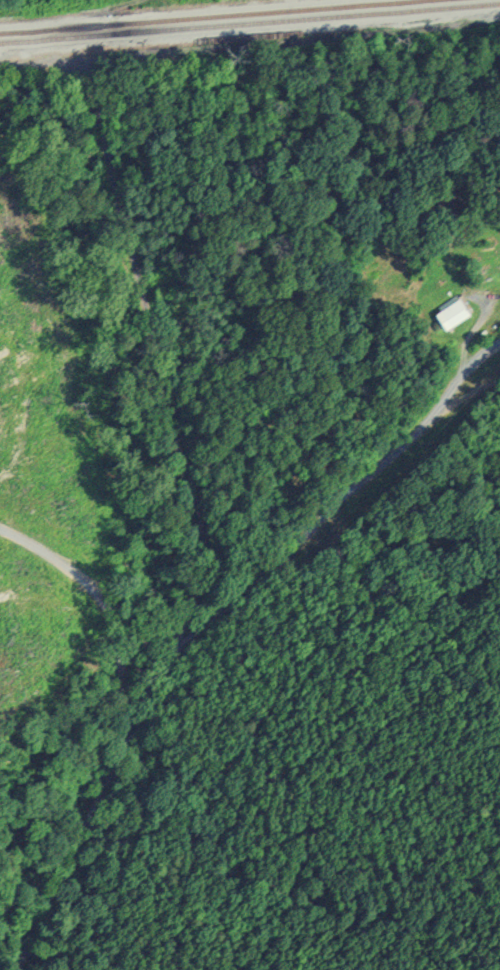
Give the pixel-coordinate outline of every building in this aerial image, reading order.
[(434,306),(445,329),(471,316),(460,293),(434,306)]
